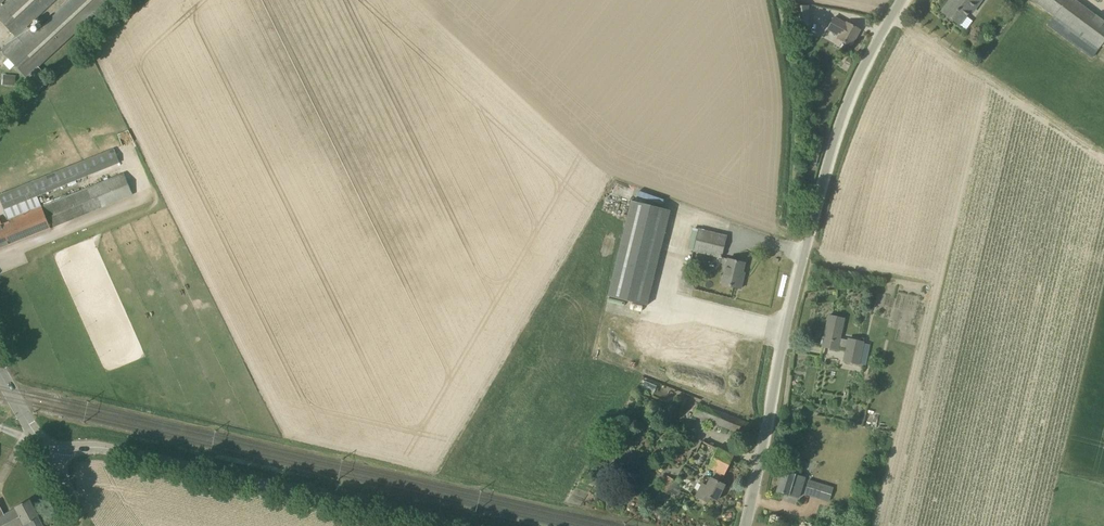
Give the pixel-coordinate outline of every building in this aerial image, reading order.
[(16,36),(1,50),(38,91),(50,80),(38,67),(110,0),(72,0),(35,35),(27,27),(55,0),(9,0),(2,7),(0,5),(5,0),(0,0),(0,19),(16,36)] [(983,0),(953,0),(952,0),(950,0),(941,11),(959,24),(969,11),(973,14),(983,0)] [(1090,43),(1099,49),(1103,42),(1103,22),(1074,0),(1033,0),(1090,43)] [(810,33),(809,6),(795,6),(796,33),(810,33)] [(838,38),(852,45),(860,30),(846,22),(845,24),(835,18),(828,30),(839,36),(838,38)] [(37,196),(120,163),(115,149),(0,195),(0,200),(9,221),(1,224),(0,222),(0,248),(133,194),(125,173),(41,207),(37,196)] [(645,305),(668,210),(630,201),(607,296),(645,305)] [(727,236),(698,229),(693,251),(722,258),(727,236)] [(741,289),(743,279),(741,278),(745,263),(728,259),(722,284),(741,289)] [(686,276),(682,275),(681,279),(685,280),(684,287),(695,290),(697,284),(691,277),(686,276)] [(839,339),(843,319),(829,316),(822,346),(837,349),(837,347),(845,349),(843,360),(859,364),(863,343),(863,342),(849,339),(848,341),(839,339)] [(652,393),(656,384),(644,379),(641,389),(652,393)] [(720,483),(733,456),(717,448),(708,468),(718,472),(714,479),(711,478),(707,485),(701,483),(695,496),(707,502),(709,497),(717,501),(724,485),(720,483)] [(597,462),(605,466),(610,457),(602,452),(597,462)] [(799,498),(805,477),(783,470),(776,491),(789,495),(789,494),(799,498)] [(659,487),(669,493),(676,481),(665,476),(659,487)] [(828,486),(808,480),(804,494),(824,500),(828,486)] [(29,500),(17,506),(18,508),(5,515),(0,507),(0,525),(20,525),(24,524),(25,525),(29,523),(31,525),(42,525),(38,518),(39,518),(29,500)]
